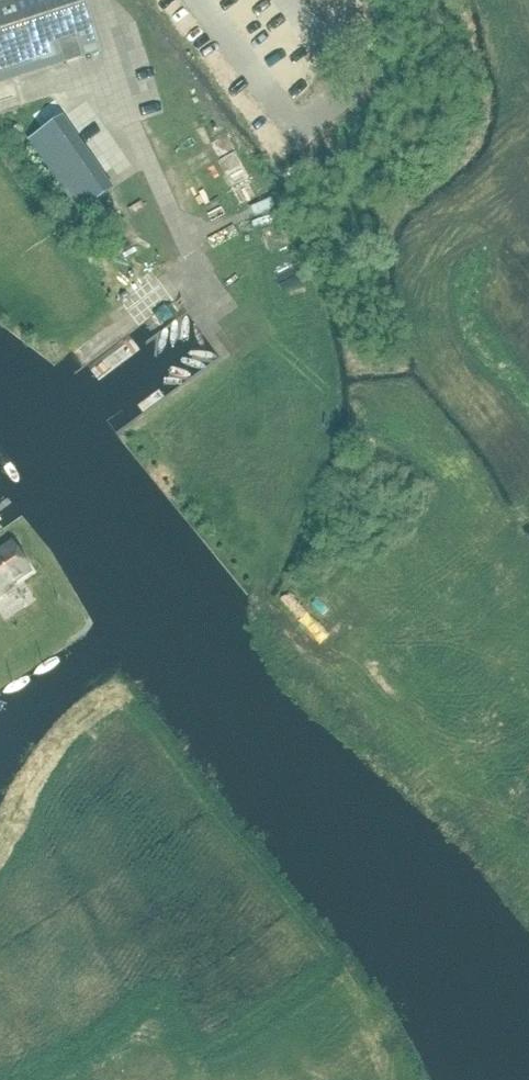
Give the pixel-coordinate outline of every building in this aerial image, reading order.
[(64,61),(64,64),(83,58),(82,56),(99,50),(83,0),(0,0),(0,82),(64,61)] [(253,11),(246,0),(230,0),(229,1),(241,19),(253,11)] [(61,117),(29,139),(78,210),(110,188),(61,117)] [(0,553),(0,600),(9,594),(6,589),(32,572),(14,544),(0,553)]
